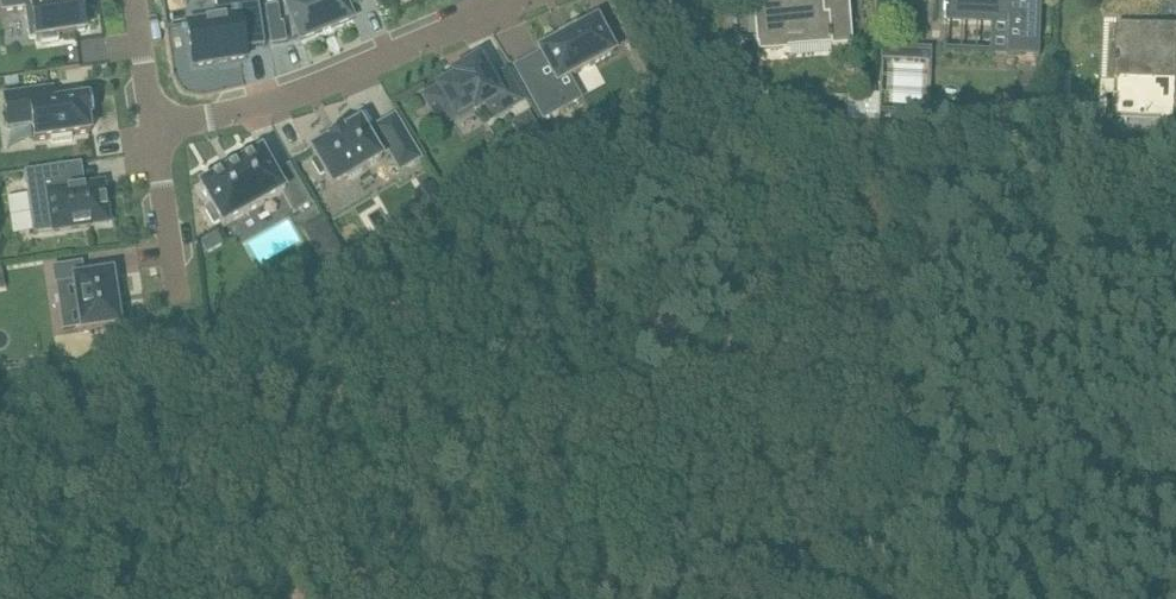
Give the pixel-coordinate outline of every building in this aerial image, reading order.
[(86,30),(82,0),(64,0),(49,2),(48,0),(1,0),(2,11),(25,8),(30,39),(41,37),(42,42),(60,40),(59,35),(86,30)] [(199,70),(251,62),(249,53),(270,49),(263,0),(219,0),(222,23),(192,28),(199,70)] [(301,39),(354,17),(347,0),(292,0),(286,2),(301,39)] [(757,48),(789,45),(788,42),(827,39),(828,44),(831,44),(831,46),(852,44),(849,0),(753,0),(757,48)] [(946,15),(1008,17),(1006,56),(1037,57),(1041,0),(947,0),(946,15)] [(528,91),(544,119),(581,98),(569,77),(615,52),(597,19),(576,31),(575,29),(572,30),(573,32),(564,38),(563,35),(560,37),(561,39),(540,51),(554,77),(528,91)] [(283,22),(270,25),(273,44),(287,42),(283,22)] [(1118,23),(1115,72),(1175,75),(1175,36),(1160,35),(1160,25),(1118,23)] [(1058,69),(1071,69),(1071,55),(1058,55),(1058,69)] [(458,77),(426,97),(438,117),(453,108),(457,115),(475,104),(477,108),(488,101),(496,113),(522,97),(507,73),(492,81),(479,60),(456,74),(458,77)] [(872,93),(880,74),(867,68),(859,87),(872,93)] [(76,134),(93,131),(91,116),(94,116),(91,96),(55,101),(53,88),(7,94),(12,126),(36,123),(39,139),(56,137),(56,140),(76,137),(76,134)] [(845,138),(878,137),(881,95),(847,93),(846,122),(845,138)] [(929,137),(929,126),(930,111),(885,109),(882,109),(881,137),(898,137),(929,137)] [(530,112),(512,122),(522,140),(540,130),(530,112)] [(325,173),(334,187),(382,158),(380,154),(388,150),(400,170),(421,158),(396,115),(375,128),(378,132),(370,137),(361,122),(344,132),(342,130),(328,138),(329,141),(312,151),(317,159),(312,161),(321,175),(325,173)] [(294,212),(311,202),(290,165),(275,174),(262,151),(201,186),(212,206),(206,210),(214,224),(220,221),(222,225),(223,227),(225,226),(225,225),(283,192),(294,212)] [(34,233),(110,222),(104,183),(72,187),(68,164),(25,170),(34,233)] [(220,230),(204,240),(211,251),(227,241),(220,230)] [(342,249),(321,260),(332,279),(352,267),(342,249)] [(54,267),(56,282),(74,280),(82,330),(121,325),(113,272),(84,277),(82,263),(54,267)]
